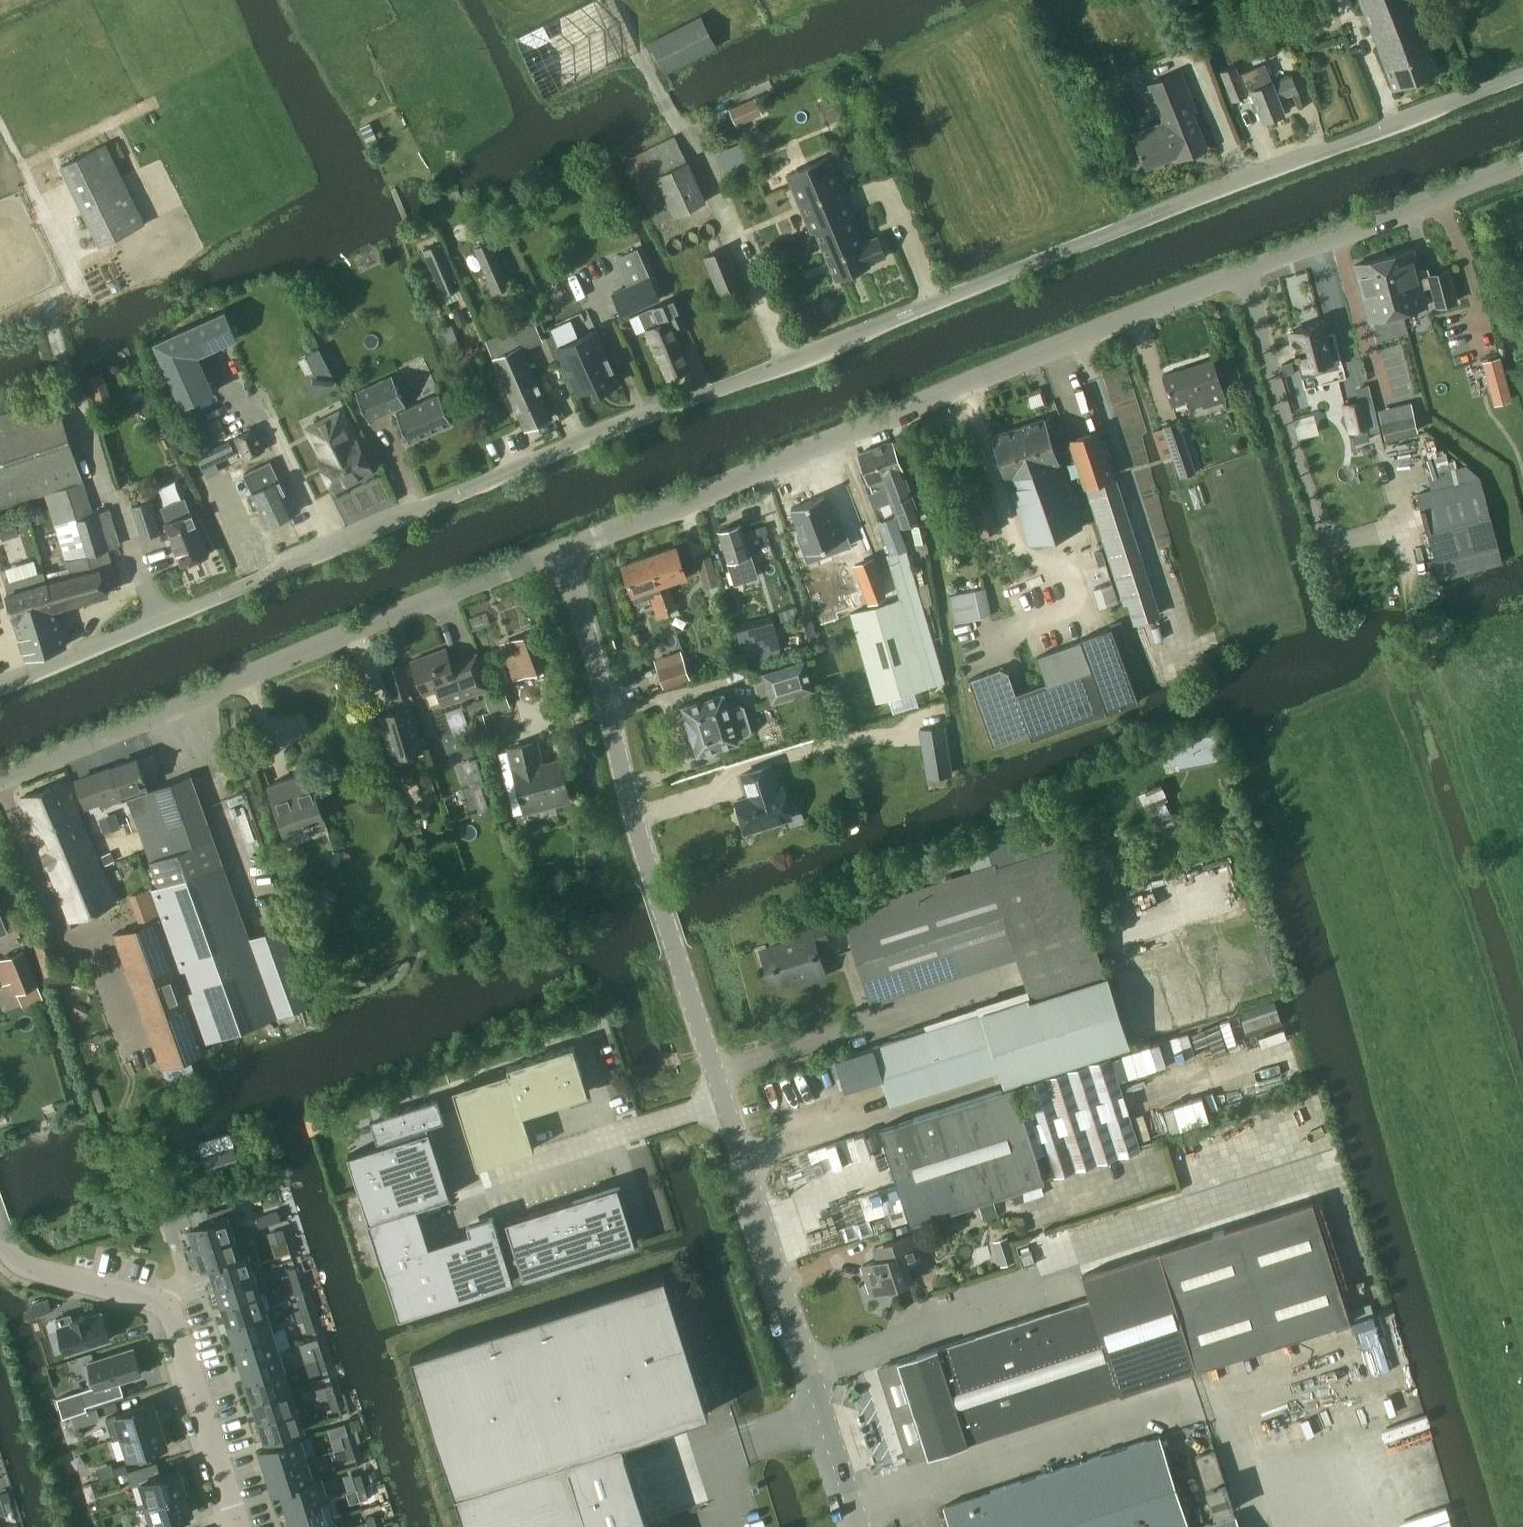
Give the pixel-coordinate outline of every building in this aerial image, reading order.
[(1412,0),(1359,0),(1393,88),(1439,71),(1412,0)] [(701,16),(650,41),(666,73),(717,48),(701,16)] [(1278,98),(1297,90),(1291,76),(1273,83),(1264,63),(1238,74),(1235,64),(1220,70),(1232,99),(1251,91),(1263,121),(1284,112),(1278,98)] [(1190,154),(1206,147),(1192,112),(1195,110),(1180,72),(1149,84),(1164,122),(1133,134),(1146,167),(1188,150),(1190,154)] [(729,110),(736,126),(764,114),(756,98),(729,110)] [(101,246),(144,224),(104,145),(62,166),(101,246)] [(829,156),(787,174),(811,232),(815,230),(848,216),(853,214),(829,156)] [(674,216),(706,201),(687,161),(655,175),(674,216)] [(848,216),(815,230),(836,278),(869,264),(868,262),(885,255),(876,236),(860,243),(848,216)] [(439,243),(424,250),(443,294),(459,288),(444,254),(439,243)] [(742,286),(726,247),(704,256),(720,295),(742,286)] [(1387,256),(1402,312),(1425,306),(1420,288),(1431,285),(1437,306),(1456,300),(1448,270),(1429,274),(1428,268),(1418,270),(1412,249),(1387,256)] [(481,263),(494,293),(509,286),(497,256),(481,263)] [(1387,256),(1354,264),(1370,321),(1373,320),(1380,318),(1382,328),(1405,322),(1402,312),(1387,256)] [(632,288),(619,294),(631,318),(640,314),(662,303),(662,302),(652,281),(633,289),(632,288)] [(662,302),(662,303),(640,314),(668,379),(690,369),(672,328),(686,322),(675,296),(662,302)] [(183,406),(209,394),(193,357),(237,337),(225,310),(154,342),(183,406)] [(512,330),(486,341),(506,387),(533,373),(523,351),(521,345),(541,336),(533,317),(511,327),(512,330)] [(1322,323),(1288,332),(1295,362),(1302,360),(1304,370),(1330,364),(1331,367),(1342,364),(1334,332),(1325,334),(1322,323)] [(596,392),(596,391),(602,388),(603,389),(619,382),(596,330),(558,347),(578,393),(592,387),(594,393),(596,392)] [(1500,357),(1487,360),(1490,375),(1504,372),(1500,357)] [(1224,395),(1222,389),(1212,359),(1163,375),(1172,405),(1187,400),(1189,406),(1224,395)] [(305,377),(315,397),(338,385),(328,365),(305,377)] [(552,416),(533,373),(506,387),(524,429),(552,416)] [(392,375),(356,391),(369,420),(370,420),(369,419),(397,407),(399,411),(396,412),(409,441),(410,441),(410,440),(451,421),(451,422),(452,422),(439,393),(438,393),(439,394),(407,408),(392,375)] [(1341,403),(1348,433),(1352,432),(1355,443),(1370,440),(1368,429),(1370,428),(1365,407),(1374,404),(1369,383),(1354,386),(1358,399),(1341,403)] [(1511,400),(1507,387),(1494,390),(1490,391),(1493,404),(1511,400)] [(120,544),(109,510),(93,515),(55,399),(0,416),(0,508),(44,494),(66,562),(109,548),(120,544)] [(1413,412),(1381,420),(1385,438),(1417,430),(1413,412)] [(359,476),(372,470),(357,442),(356,443),(353,437),(349,436),(338,413),(308,429),(309,431),(310,430),(325,458),(320,461),(334,489),(347,483),(350,483),(354,482),(357,480),(359,476)] [(999,454),(1049,438),(1043,419),(993,435),(999,454)] [(1163,425),(1164,427),(1152,431),(1161,459),(1173,455),(1181,476),(1195,472),(1178,420),(1163,425)] [(264,450),(254,428),(236,437),(246,458),(264,450)] [(1070,440),(1085,486),(1112,477),(1097,432),(1070,440)] [(1058,464),(1049,438),(999,454),(1028,544),(1082,527),(1062,463),(1058,464)] [(213,461),(234,451),(229,441),(198,456),(207,477),(218,472),(213,461)] [(873,491),(886,486),(887,485),(885,480),(904,473),(892,441),(859,454),(873,491)] [(270,461),(244,474),(253,492),(252,492),(253,494),(248,497),(254,510),(258,507),(267,525),(295,511),(279,479),(278,479),(270,461)] [(887,485),(886,486),(896,513),(899,511),(904,523),(918,517),(913,506),(916,505),(904,473),(885,480),(887,485)] [(1502,560),(1479,476),(1417,493),(1440,577),(1502,560)] [(1116,478),(1085,488),(1086,490),(1092,509),(1123,499),(1116,478)] [(148,490),(139,493),(142,502),(151,499),(148,490)] [(185,498),(161,507),(167,522),(166,522),(170,532),(182,564),(183,563),(187,565),(196,563),(197,559),(208,554),(191,512),(191,513),(185,498)] [(817,500),(793,509),(802,537),(797,539),(804,560),(823,552),(827,559),(842,553),(838,538),(830,541),(817,500)] [(132,507),(142,537),(161,532),(151,501),(132,507)] [(980,535),(998,530),(990,503),(972,508),(980,535)] [(25,515),(14,518),(17,528),(28,525),(25,515)] [(894,516),(878,522),(889,551),(906,545),(894,516)] [(927,523),(911,526),(915,544),(928,540),(927,523)] [(740,524),(719,531),(728,561),(733,577),(755,570),(753,564),(745,539),(743,532),(740,524)] [(765,525),(743,532),(745,539),(768,532),(765,525)] [(899,599),(851,612),(851,614),(876,701),(944,681),(935,650),(917,586),(906,545),(889,551),(890,553),(886,554),(899,599)] [(676,546),(649,555),(667,605),(675,603),(670,587),(668,587),(666,581),(686,574),(676,546)] [(109,548),(66,562),(68,567),(70,574),(100,566),(106,587),(119,583),(109,548)] [(667,605),(649,555),(623,564),(634,601),(652,595),(659,616),(669,613),(667,605)] [(719,584),(711,556),(697,560),(705,588),(719,584)] [(882,580),(873,558),(855,566),(868,601),(884,595),(882,580)] [(70,574),(48,580),(56,608),(108,593),(106,587),(100,566),(70,574)] [(10,581),(6,582),(9,591),(7,592),(18,632),(59,619),(56,608),(48,580),(47,581),(45,574),(44,571),(38,572),(10,581)] [(949,595),(954,622),(990,615),(985,587),(949,595)] [(1154,595),(1127,604),(1133,624),(1161,615),(1154,595)] [(59,619),(18,632),(26,657),(67,645),(59,619)] [(1045,680),(1015,691),(1008,672),(999,667),(998,668),(968,679),(992,745),(1028,732),(1031,739),(1137,701),(1121,657),(1132,653),(1120,620),(1109,624),(1111,628),(1080,639),(1080,640),(1037,656),(1045,680)] [(774,625),(738,634),(743,655),(763,650),(765,658),(780,654),(778,646),(779,645),(774,625)] [(513,639),(526,673),(549,665),(536,631),(513,639)] [(443,704),(489,687),(476,653),(452,662),(446,648),(411,661),(424,694),(437,689),(443,704)] [(658,668),(664,686),(689,678),(680,651),(670,654),(673,663),(658,668)] [(772,702),(812,689),(803,661),(763,674),(772,702)] [(395,698),(410,693),(401,666),(386,670),(395,698)] [(724,692),(682,705),(698,755),(702,754),(703,753),(708,756),(716,754),(718,748),(740,742),(738,738),(729,707),(724,692)] [(393,758),(423,748),(410,706),(380,715),(393,758)] [(944,724),(920,728),(925,758),(948,754),(944,724)] [(526,810),(566,800),(556,762),(537,767),(531,743),(510,748),(526,810)] [(155,806),(149,791),(137,758),(111,768),(122,797),(123,801),(130,798),(135,813),(155,806)] [(746,832),(791,818),(782,787),(778,788),(771,765),(742,774),(749,797),(737,801),(746,832)] [(122,797),(111,768),(78,780),(87,805),(108,798),(110,801),(122,797)] [(285,831),(324,817),(311,780),(302,783),(300,774),(269,784),(285,831)] [(190,776),(149,791),(155,806),(135,813),(155,867),(147,870),(154,886),(164,912),(185,966),(215,1040),(285,1012),(311,1003),(284,928),(256,938),(190,776)] [(431,778),(418,782),(421,792),(434,788),(431,778)] [(21,798),(69,919),(70,920),(118,901),(84,817),(81,818),(66,781),(21,798)] [(120,828),(114,814),(101,819),(106,833),(120,828)] [(1051,820),(1008,834),(1018,863),(1060,850),(1051,820)] [(256,842),(246,845),(249,854),(259,851),(256,842)] [(848,917),(849,919),(875,1001),(894,995),(893,991),(1026,949),(1039,992),(1100,973),(1060,850),(1018,863),(848,917)] [(154,886),(135,893),(144,920),(164,912),(154,886)] [(144,920),(111,932),(160,1068),(193,1056),(207,1051),(203,1042),(210,1039),(164,913),(164,912),(144,920)] [(808,944),(825,938),(821,927),(806,932),(807,936),(766,949),(776,983),(818,970),(808,944)] [(25,949),(2,958),(11,981),(16,993),(22,991),(37,984),(38,984),(25,949)] [(873,1047),(845,1056),(849,1070),(851,1075),(879,1066),(891,1103),(999,1068),(1004,1085),(1130,1045),(1107,974),(1030,999),(1029,996),(981,1011),(979,1012),(926,1029),(873,1046),(873,1047)] [(1277,1003),(1241,1015),(1249,1037),(1284,1026),(1277,1003)] [(531,1034),(522,1037),(525,1046),(534,1043),(531,1034)] [(582,1072),(573,1045),(548,1053),(558,1080),(582,1072)] [(509,1071),(453,1088),(477,1166),(534,1148),(523,1113),(583,1094),(577,1077),(583,1075),(582,1072),(558,1080),(548,1053),(508,1065),(509,1071)] [(1054,1176),(1140,1149),(1110,1056),(1024,1083),(1032,1109),(1022,1112),(1013,1085),(880,1128),(910,1223),(1044,1180),(1035,1154),(1045,1150),(1054,1176)] [(190,1061),(163,1070),(168,1085),(196,1076),(190,1061)] [(437,1116),(432,1099),(380,1116),(388,1142),(429,1129),(426,1120),(437,1116)] [(450,1195),(429,1129),(388,1142),(348,1154),(369,1221),(450,1195)] [(233,1146),(202,1156),(209,1177),(239,1167),(233,1146)] [(601,1190),(580,1197),(506,1220),(524,1277),(635,1242),(622,1198),(606,1203),(601,1190)] [(897,1361),(877,1367),(907,1462),(928,1455),(1349,1319),(1311,1201),(1168,1247),(1158,1251),(1083,1275),(1090,1298),(897,1361)] [(993,1201),(985,1203),(991,1220),(999,1217),(993,1201)] [(208,1221),(190,1226),(197,1247),(233,1235),(234,1236),(241,1233),(232,1204),(229,1206),(205,1213),(208,1221)] [(422,1205),(369,1221),(373,1232),(385,1271),(439,1254),(434,1243),(422,1205)] [(278,1210),(266,1214),(270,1225),(281,1221),(278,1210)] [(439,1254),(385,1271),(399,1316),(513,1280),(495,1223),(434,1243),(439,1254)] [(279,1242),(279,1243),(287,1241),(283,1228),(275,1231),(279,1242)] [(233,1235),(197,1247),(203,1267),(211,1265),(226,1260),(225,1258),(239,1254),(247,1251),(241,1233),(234,1236),(233,1235)] [(905,1262),(918,1258),(911,1236),(884,1244),(888,1257),(864,1265),(872,1291),(911,1279),(905,1262)] [(279,1242),(272,1245),(276,1257),(283,1255),(291,1253),(290,1250),(287,1241),(279,1243),(279,1242)] [(226,1260),(211,1265),(217,1284),(254,1273),(253,1271),(258,1269),(252,1250),(247,1251),(239,1254),(225,1258),(226,1260)] [(1013,1255),(999,1260),(1000,1266),(1015,1261),(1013,1255)] [(254,1273),(217,1284),(223,1304),(260,1292),(260,1293),(270,1290),(263,1267),(258,1269),(253,1271),(254,1273)] [(288,1270),(292,1282),(300,1280),(296,1267),(288,1270)] [(412,1354),(467,1526),(650,1526),(622,1440),(709,1412),(665,1273),(412,1354)] [(295,1294),(303,1291),(300,1280),(292,1282),(295,1294)] [(260,1292),(223,1304),(230,1323),(266,1312),(265,1309),(260,1293),(260,1292)] [(48,1298),(32,1304),(36,1315),(52,1310),(48,1298)] [(300,1308),(304,1321),(312,1318),(308,1306),(300,1308)] [(266,1312),(230,1323),(236,1342),(272,1330),(273,1332),(278,1330),(271,1308),(265,1309),(266,1312)] [(70,1314),(56,1318),(67,1352),(110,1339),(101,1312),(88,1316),(87,1314),(72,1319),(70,1314)] [(316,1330),(312,1318),(304,1321),(308,1333),(316,1330)] [(273,1332),(272,1330),(236,1342),(242,1361),(278,1350),(273,1332)] [(313,1348),(316,1360),(324,1357),(321,1346),(313,1348)] [(119,1380),(141,1373),(133,1348),(89,1362),(96,1386),(80,1391),(85,1406),(123,1394),(119,1380)] [(278,1350),(242,1361),(248,1380),(248,1381),(284,1369),(278,1350)] [(328,1369),(324,1357),(316,1360),(320,1372),(328,1369)] [(284,1369),(248,1381),(254,1400),(291,1389),(284,1369)] [(325,1386),(329,1399),(337,1396),(333,1383),(325,1386)] [(291,1389),(254,1400),(260,1420),(297,1408),(291,1389)] [(80,1391),(56,1398),(62,1417),(86,1410),(85,1406),(80,1391)] [(341,1408),(337,1396),(329,1399),(333,1410),(341,1408)] [(115,1402),(104,1405),(106,1412),(118,1409),(115,1402)] [(123,1435),(164,1422),(160,1410),(157,1411),(154,1402),(107,1417),(114,1439),(123,1436),(123,1435)] [(303,1428),(297,1408),(260,1420),(266,1440),(303,1428)] [(90,1416),(88,1410),(76,1414),(78,1420),(90,1416)] [(168,1435),(164,1422),(123,1435),(123,1436),(130,1457),(168,1445),(165,1436),(168,1435)] [(348,1432),(340,1435),(344,1446),(352,1444),(348,1432)] [(944,1505),(951,1526),(1188,1526),(1159,1436),(984,1492),(988,1503),(963,1510),(960,1500),(944,1505)] [(299,1437),(261,1449),(267,1470),(306,1458),(299,1437)] [(344,1446),(348,1459),(356,1456),(352,1444),(344,1446)] [(1215,1515),(1233,1509),(1214,1450),(1196,1456),(1215,1515)] [(306,1458),(267,1470),(274,1492),(282,1490),(320,1477),(322,1477),(315,1455),(306,1458)] [(157,1462),(128,1471),(133,1485),(142,1482),(148,1501),(148,1502),(189,1489),(185,1477),(182,1478),(179,1469),(161,1475),(157,1462)] [(116,1475),(128,1471),(126,1463),(114,1467),(116,1475)] [(114,1467),(98,1472),(101,1480),(116,1475),(114,1467)] [(361,1473),(353,1475),(357,1488),(365,1485),(361,1473)] [(320,1477),(282,1490),(288,1509),(327,1497),(320,1477)] [(357,1488),(361,1499),(368,1497),(365,1485),(357,1488)] [(148,1501),(144,1503),(150,1525),(146,1526),(177,1526),(174,1518),(193,1512),(190,1502),(193,1501),(189,1489),(148,1502),(148,1501)] [(984,1492),(960,1500),(963,1510),(988,1503),(984,1492)] [(288,1509),(294,1526),(302,1526),(333,1517),(327,1497),(288,1509)] [(10,1500),(3,1503),(6,1512),(13,1509),(10,1500)] [(302,1526),(346,1526),(342,1514),(333,1517),(302,1526)] [(366,1517),(367,1520),(370,1526),(376,1526),(378,1526),(374,1514),(366,1517)] [(1197,1526),(1239,1526),(1235,1515),(1197,1526)]
